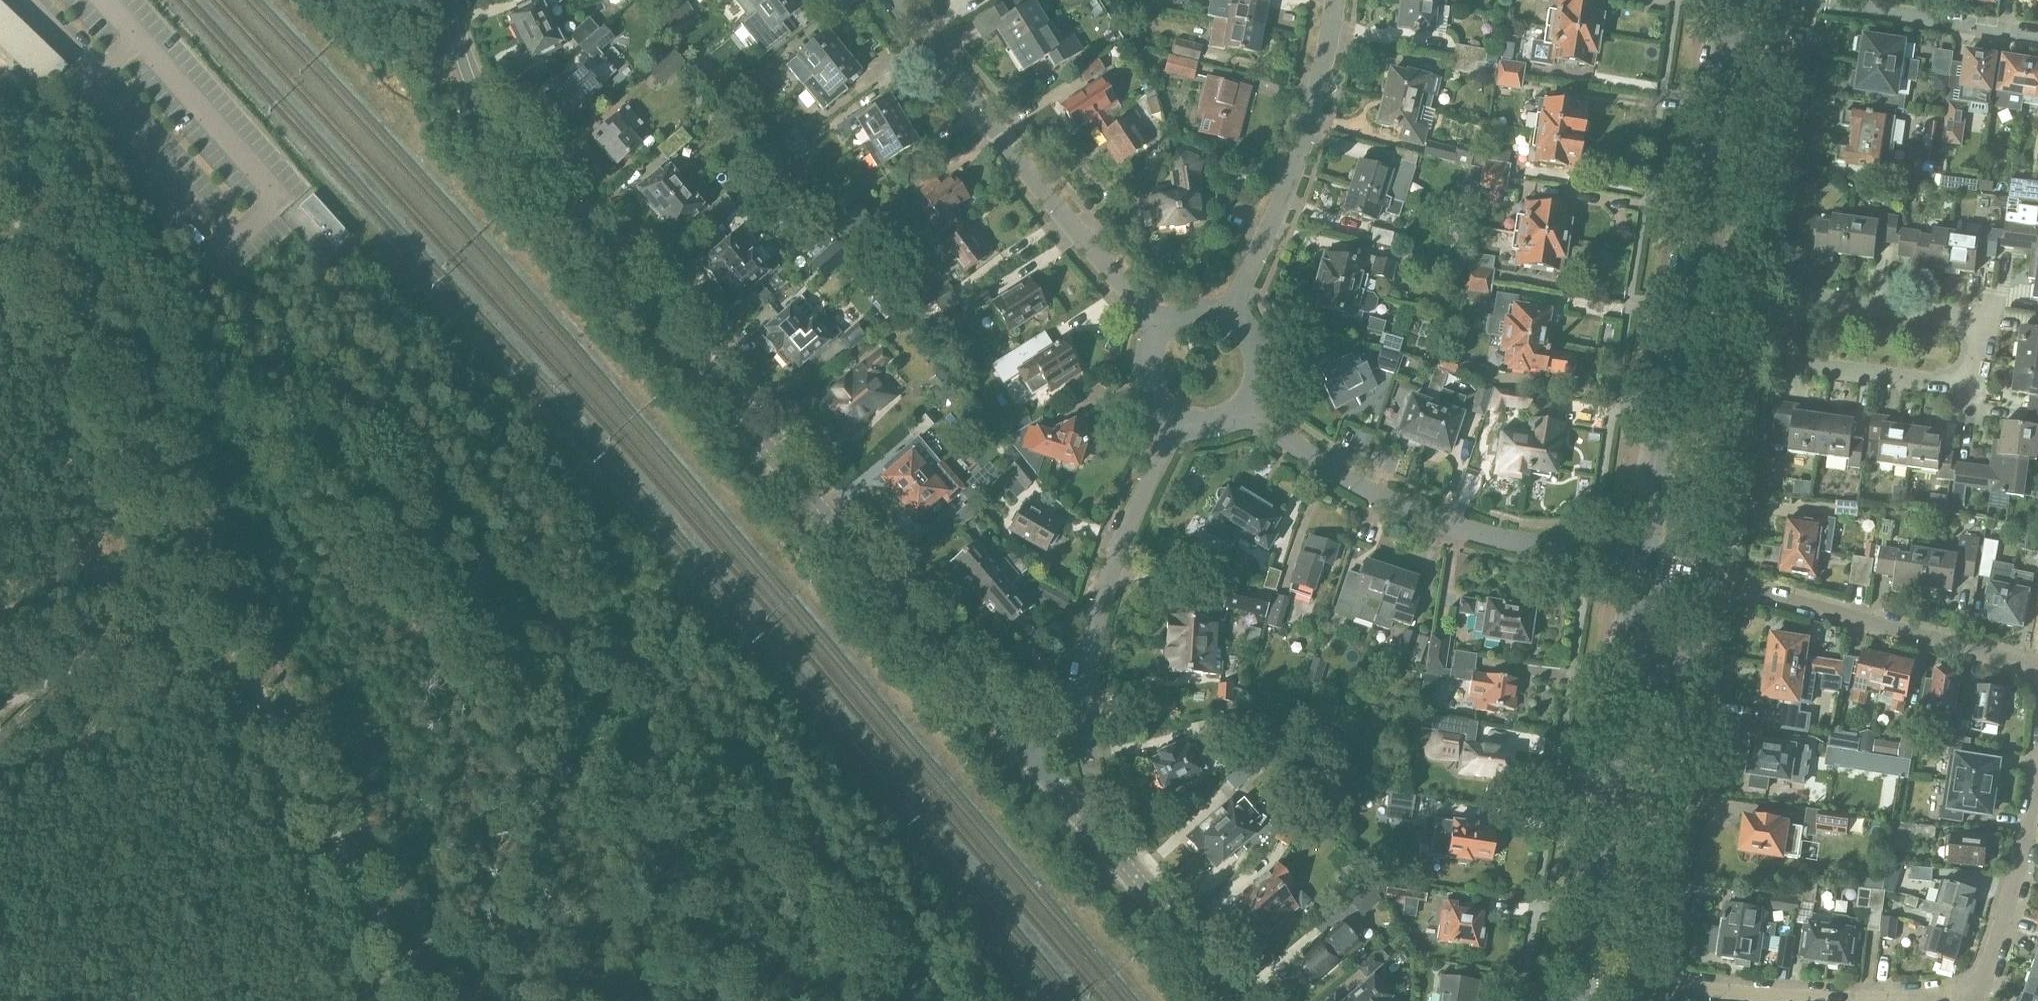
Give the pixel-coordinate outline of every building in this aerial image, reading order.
[(550,24),(545,13),(550,11),(547,5),(552,3),(551,0),(542,0),(543,1),(540,2),(539,1),(511,15),(516,24),(512,26),(518,39),(550,24)] [(657,25),(687,4),(685,0),(669,0),(649,14),(657,25)] [(756,11),(770,0),(734,0),(748,17),(756,11)] [(798,0),(770,0),(756,11),(748,17),(741,23),(766,54),(791,34),(783,24),(804,7),(798,0)] [(1009,48),(1047,24),(1033,1),(1031,2),(1030,0),(1011,0),(1002,6),(1001,5),(974,22),(984,38),(998,29),(1009,48)] [(1229,20),(1262,27),(1267,1),(1262,0),(1230,0),(1229,5),(1232,6),(1229,20)] [(1548,26),(1600,34),(1602,18),(1600,17),(1603,4),(1580,0),(1564,0),(1562,11),(1551,9),(1548,26)] [(1449,7),(1446,7),(1402,2),(1401,15),(1399,15),(1398,29),(1410,30),(1410,28),(1432,30),(1434,17),(1447,18),(1449,7)] [(46,90),(67,67),(0,4),(0,47),(46,90)] [(687,4),(657,25),(663,34),(694,14),(687,4)] [(372,16),(366,22),(379,36),(385,31),(372,16)] [(568,36),(578,47),(599,29),(589,18),(568,36)] [(1073,33),(1068,37),(1057,18),(1047,24),(1009,48),(1023,71),(1049,55),(1056,66),(1083,49),(1073,33)] [(1262,27),(1229,20),(1227,29),(1213,27),(1209,46),(1225,49),(1225,47),(1257,53),(1257,51),(1259,51),(1261,38),(1260,38),(1262,27)] [(550,24),(518,39),(524,51),(529,49),(534,59),(561,46),(560,44),(565,41),(560,31),(555,33),(550,24)] [(1600,34),(1548,26),(1546,43),(1535,42),(1532,62),(1554,66),(1555,60),(1568,62),(1568,63),(1577,65),(1577,63),(1593,66),(1595,52),(1597,52),(1600,34)] [(604,27),(579,48),(590,61),(591,60),(600,52),(615,40),(604,27)] [(787,66),(802,84),(813,76),(814,77),(844,51),(829,32),(792,62),(787,66)] [(1862,62),(1919,72),(1921,61),(1903,58),(1906,41),(1866,35),(1866,37),(1860,37),(1858,51),(1864,52),(1862,62)] [(1172,54),(1198,61),(1202,46),(1176,40),(1172,54)] [(1453,58),(1497,65),(1499,52),(1455,45),(1453,58)] [(1950,77),(1954,52),(1936,49),(1932,74),(1950,77)] [(861,72),(844,51),(814,77),(813,76),(802,84),(823,110),(849,90),(845,85),(861,72)] [(585,67),(555,91),(572,111),(602,87),(600,85),(616,72),(600,52),(591,60),(593,62),(586,68),(585,67)] [(674,52),(648,73),(660,87),(685,66),(674,52)] [(1969,52),(1963,85),(1960,104),(1949,102),(1943,141),(1961,144),(1967,111),(1970,112),(1972,101),(1989,104),(1997,56),(1969,52)] [(1197,63),(1168,56),(1164,73),(1193,81),(1197,63)] [(2024,95),(2031,61),(2005,57),(2000,90),(2024,95)] [(1087,81),(1106,68),(1099,58),(1080,70),(1087,81)] [(1494,78),(1497,65),(1453,58),(1451,71),(1494,78)] [(1500,61),(1498,72),(1523,76),(1524,65),(1500,61)] [(2024,95),(2023,103),(2037,105),(2037,63),(2031,61),(2024,95)] [(1919,72),(1862,62),(1861,72),(1855,71),(1852,86),(1858,87),(1858,89),(1881,93),(1879,105),(1905,109),(1908,95),(1898,94),(1900,78),(1918,81),(1919,72)] [(1391,71),(1384,98),(1423,108),(1429,109),(1432,95),(1435,96),(1439,79),(1416,73),(1411,76),(1391,71)] [(1523,76),(1498,72),(1496,86),(1520,90),(1523,76)] [(734,85),(734,84),(725,75),(715,84),(723,94),(734,85)] [(1237,141),(1250,88),(1209,78),(1200,113),(1206,114),(1202,132),(1237,141)] [(1099,123),(1110,115),(1120,109),(1104,84),(1099,83),(1064,106),(1077,126),(1094,116),(1099,123)] [(1160,113),(1156,97),(1146,100),(1151,115),(1160,113)] [(1537,130),(1584,137),(1589,107),(1579,106),(1580,99),(1564,97),(1563,103),(1542,100),(1537,130)] [(863,130),(870,141),(904,120),(903,117),(905,115),(903,110),(900,105),(896,101),(893,102),(891,98),(864,115),(861,110),(835,127),(844,142),(863,130)] [(1418,127),(1423,108),(1384,98),(1381,111),(1380,111),(1377,124),(1389,127),(1389,125),(1402,128),(1399,139),(1423,145),(1427,129),(1418,127)] [(618,164),(642,142),(633,132),(642,124),(627,106),(593,136),(618,164)] [(1116,125),(1110,115),(1099,123),(1111,143),(1108,145),(1119,163),(1150,143),(1151,133),(1137,111),(1116,125)] [(1852,127),(1851,137),(1892,144),(1896,117),(1855,111),(1854,113),(1845,112),(1843,125),(1852,127)] [(870,141),(864,144),(878,167),(918,142),(913,133),(915,132),(907,119),(905,120),(904,120),(870,141)] [(1923,148),(1940,151),(1944,125),(1927,123),(1923,148)] [(642,199),(654,214),(687,186),(677,174),(686,167),(675,154),(691,140),(681,129),(673,136),(657,149),(669,164),(638,190),(645,197),(642,199)] [(1584,137),(1537,130),(1532,162),(1579,169),(1584,137)] [(1895,144),(1892,144),(1851,137),(1849,148),(1840,147),(1838,161),(1847,162),(1847,164),(1891,170),(1895,144)] [(1423,155),(1470,166),(1475,148),(1457,144),(1456,149),(1426,142),(1423,155)] [(1938,165),(1940,151),(1923,148),(1921,163),(1938,165)] [(1360,163),(1353,185),(1394,199),(1403,202),(1412,172),(1400,169),(1401,164),(1414,167),(1417,157),(1395,151),(1393,162),(1390,172),(1360,163)] [(1153,198),(1146,199),(1148,210),(1154,209),(1156,226),(1204,220),(1198,172),(1202,163),(1180,153),(1174,168),(1176,186),(1159,189),(1153,198)] [(1484,162),(1482,173),(1507,177),(1508,166),(1484,162)] [(799,176),(790,164),(782,170),(791,182),(799,176)] [(1507,177),(1482,173),(1480,187),(1505,190),(1507,177)] [(935,176),(919,188),(948,227),(959,219),(952,209),(968,198),(953,178),(942,186),(935,176)] [(1979,181),(1941,176),(1940,189),(1977,194),(1979,181)] [(2009,198),(2037,202),(2037,183),(2012,180),(2009,198)] [(1980,181),(1979,190),(1992,192),(1994,182),(1980,181)] [(1353,185),(1344,211),(1375,221),(1379,207),(1386,209),(1385,211),(1399,216),(1403,202),(1394,199),(1353,185)] [(705,207),(687,186),(654,214),(666,227),(668,225),(674,232),(705,207)] [(300,207),(305,213),(318,202),(313,195),(300,207)] [(717,221),(733,207),(724,196),(708,210),(717,221)] [(318,202),(305,213),(311,220),(322,210),(324,208),(318,202)] [(1516,215),(1513,232),(1568,240),(1571,223),(1568,223),(1571,209),(1532,203),(1530,217),(1516,215)] [(842,239),(870,221),(859,204),(831,222),(842,239)] [(2037,264),(2037,223),(2036,223),(2037,209),(2037,208),(2019,206),(2018,214),(2007,212),(2003,247),(2033,251),(2031,263),(2037,264)] [(349,236),(324,208),(322,210),(311,220),(336,248),(349,236)] [(1879,221),(1850,217),(1845,255),(1875,259),(1877,242),(1896,244),(1900,217),(1880,214),(1879,221)] [(1845,255),(1850,217),(1834,215),(1833,223),(1821,221),(1822,217),(1802,215),(1798,243),(1817,245),(1815,260),(1833,262),(1835,254),(1845,255)] [(948,227),(930,240),(938,250),(936,252),(948,268),(958,261),(966,271),(986,257),(991,252),(978,235),(974,238),(959,219),(948,227)] [(1966,233),(1952,231),(1947,269),(1976,272),(1978,255),(1997,257),(2000,230),(1981,227),(1981,225),(1967,224),(1966,233)] [(1391,247),(1394,233),(1372,228),(1369,242),(1391,247)] [(1947,269),(1952,231),(1935,229),(1934,237),(1922,235),(1923,231),(1903,229),(1899,257),(1918,259),(1916,274),(1935,276),(1936,267),(1947,269)] [(720,248),(701,265),(716,284),(746,259),(736,247),(744,240),(738,231),(719,247),(720,248)] [(1513,232),(1510,249),(1525,251),(1522,265),(1561,271),(1563,257),(1565,258),(1568,240),(1513,232)] [(814,258),(833,242),(825,233),(806,249),(814,258)] [(1471,238),(1459,236),(1457,252),(1468,253),(1471,238)] [(836,243),(812,263),(825,278),(849,258),(836,243)] [(746,259),(716,284),(727,297),(733,291),(738,298),(758,282),(759,283),(778,268),(771,259),(761,247),(752,254),(746,259)] [(1425,257),(1403,252),(1400,266),(1421,271),(1425,257)] [(1495,257),(1470,253),(1468,267),(1493,271),(1495,257)] [(1360,291),(1364,279),(1374,277),(1370,276),(1373,262),(1358,263),(1325,254),(1322,264),(1319,263),(1315,279),(1360,291)] [(1396,264),(1374,259),(1373,262),(1370,276),(1374,277),(1391,281),(1396,264)] [(2031,263),(2029,278),(2037,279),(2034,298),(2037,299),(2037,264),(2031,263)] [(1468,267),(1466,278),(1491,282),(1493,271),(1468,267)] [(1489,295),(1491,282),(1466,278),(1464,291),(1489,295)] [(1373,295),(1360,291),(1315,279),(1311,295),(1314,295),(1311,306),(1318,308),(1315,319),(1333,324),(1336,312),(1353,317),(1355,311),(1366,314),(1374,311),(1377,300),(1373,295)] [(1010,330),(1046,307),(1042,299),(1045,297),(1039,287),(1035,289),(1031,282),(1021,288),(1020,287),(993,305),(1010,330)] [(967,316),(991,301),(984,290),(960,305),(967,316)] [(1489,333),(1504,336),(1549,343),(1552,326),(1546,325),(1549,311),(1515,305),(1517,298),(1499,295),(1495,317),(1491,316),(1489,333)] [(779,318),(760,334),(776,353),(811,323),(818,317),(801,297),(778,316),(779,318)] [(934,301),(915,313),(923,325),(941,313),(934,301)] [(811,323),(776,353),(787,366),(793,361),(798,367),(817,351),(819,352),(837,337),(841,333),(823,312),(818,317),(811,323)] [(838,340),(848,352),(869,334),(859,322),(838,340)] [(2018,359),(2037,362),(2037,329),(2022,327),(2018,359)] [(1008,355),(991,365),(1002,383),(1019,372),(1025,383),(1033,394),(1047,385),(1049,387),(1079,368),(1075,361),(1076,359),(1067,344),(1065,345),(1063,342),(1054,348),(1044,332),(1008,355)] [(1377,348),(1380,349),(1398,354),(1402,340),(1381,334),(1377,348)] [(1527,367),(1563,373),(1565,373),(1568,373),(1569,372),(1571,371),(1573,369),(1574,367),(1574,365),(1574,363),(1574,361),(1573,359),(1572,357),(1570,356),(1568,355),(1567,355),(1548,351),(1549,343),(1504,336),(1502,349),(1508,350),(1505,363),(1510,364),(1509,367),(1526,370),(1527,367)] [(1398,354),(1380,349),(1374,368),(1393,374),(1400,355),(1398,354)] [(832,417),(841,428),(842,429),(844,430),(846,430),(847,430),(848,431),(849,430),(851,430),(852,429),(867,417),(865,415),(884,398),(870,382),(881,372),(879,369),(890,359),(882,350),(859,369),(834,390),(836,393),(825,402),(836,414),(832,417)] [(1336,408),(1377,387),(1365,364),(1361,366),(1354,353),(1339,361),(1335,352),(1317,362),(1328,383),(1324,385),(1336,408)] [(1463,363),(1442,356),(1438,367),(1459,375),(1463,363)] [(2018,359),(2013,392),(2031,395),(2029,407),(2037,408),(2037,362),(2018,359)] [(1495,388),(1481,383),(1471,412),(1484,417),(1495,388)] [(1424,442),(1442,391),(1434,388),(1433,391),(1430,398),(1426,397),(1424,402),(1412,398),(1410,402),(1407,402),(1404,410),(1406,412),(1404,420),(1400,420),(1398,427),(1400,429),(1399,432),(1424,442)] [(1506,405),(1509,391),(1496,390),(1489,409),(1503,414),(1506,405)] [(1464,399),(1442,391),(1424,442),(1447,450),(1455,430),(1458,430),(1461,422),(1458,420),(1460,416),(1458,415),(1464,399)] [(1531,394),(1509,391),(1506,405),(1529,408),(1531,394)] [(1820,456),(1825,416),(1813,414),(1814,407),(1778,402),(1772,445),(1790,447),(1790,452),(1820,456)] [(2030,459),(2037,460),(2037,413),(2029,412),(2027,425),(2005,422),(2002,441),(1995,440),(1993,453),(2030,459)] [(1910,468),(1915,428),(1903,426),(1904,419),(1873,414),(1870,442),(1867,463),(1879,464),(1879,470),(1883,473),(1889,474),(1893,472),(1896,466),(1910,468)] [(1532,415),(1530,434),(1533,435),(1528,475),(1549,478),(1550,469),(1556,470),(1561,434),(1559,434),(1561,424),(1552,423),(1553,418),(1532,415)] [(1825,416),(1820,456),(1849,460),(1848,467),(1861,469),(1865,441),(1853,439),(1855,420),(1825,416)] [(1040,419),(1005,438),(1035,475),(1041,455),(1063,462),(1063,465),(1064,468),(1066,470),(1069,471),(1073,470),(1075,469),(1076,466),(1083,445),(1086,443),(1085,442),(1091,439),(1084,427),(1085,426),(1084,424),(1075,430),(1071,423),(1051,435),(1047,433),(1045,430),(1046,429),(1040,419)] [(1533,435),(1530,434),(1517,433),(1517,430),(1503,428),(1498,470),(1510,471),(1510,472),(1528,475),(1533,435)] [(1945,432),(1915,428),(1910,468),(1939,472),(1938,479),(1951,480),(1955,453),(1943,451),(1945,432)] [(887,475),(883,479),(899,498),(940,463),(932,454),(925,446),(918,438),(918,437),(914,440),(885,465),(887,468),(883,471),(887,475)] [(2030,459),(1993,453),(1991,467),(1958,462),(1953,503),(1965,505),(1967,487),(1992,491),(1992,492),(2026,496),(2030,459)] [(1007,469),(1024,490),(1037,479),(1020,459),(1007,469)] [(940,463),(899,498),(916,517),(920,513),(942,495),(948,502),(961,491),(963,489),(962,488),(940,463)] [(963,489),(961,491),(968,500),(985,486),(977,476),(962,488),(963,489)] [(1212,517),(1202,533),(1231,550),(1238,538),(1239,539),(1261,503),(1251,497),(1237,490),(1235,494),(1228,490),(1224,489),(1219,491),(1217,495),(1217,500),(1220,503),(1212,517)] [(1025,501),(1009,529),(1043,548),(1046,543),(1051,544),(1056,535),(1053,531),(1056,525),(1041,517),(1044,512),(1025,501)] [(970,502),(951,519),(959,528),(979,512),(970,502)] [(1835,516),(1858,517),(1859,503),(1836,502),(1835,516)] [(1261,503),(1239,539),(1256,549),(1258,545),(1267,551),(1275,537),(1270,534),(1278,520),(1271,516),(1274,511),(1261,503)] [(1787,545),(1821,551),(1832,552),(1837,519),(1826,517),(1825,522),(1791,517),(1787,545)] [(1882,547),(1886,547),(1887,541),(1891,541),(1895,521),(1882,519),(1878,539),(1883,540),(1882,547)] [(2036,553),(2037,548),(2037,544),(2037,534),(2022,531),(2018,549),(2036,553)] [(1930,550),(1924,588),(1954,593),(1957,575),(1975,578),(1981,538),(1962,535),(1959,555),(1930,550)] [(1332,565),(1338,546),(1310,537),(1305,555),(1301,554),(1289,590),(1310,597),(1322,562),(1332,565)] [(1994,568),(1999,542),(1986,539),(1980,575),(1991,577),(1983,618),(1989,620),(1992,623),(1998,625),(2003,623),(2004,623),(2011,587),(2014,572),(1994,568)] [(980,593),(1020,559),(1013,551),(994,567),(974,544),(953,563),(980,593)] [(1867,544),(1865,558),(1875,559),(1877,545),(1867,544)] [(1821,551),(1787,545),(1783,571),(1818,576),(1821,551)] [(1924,588),(1930,550),(1914,548),(1912,556),(1901,554),(1901,550),(1886,547),(1882,547),(1878,575),(1895,577),(1893,592),(1912,595),(1914,586),(1924,588)] [(1871,588),(1875,560),(1855,557),(1851,584),(1871,588)] [(1224,562),(1203,558),(1200,572),(1220,577),(1224,562)] [(1020,559),(980,593),(1007,625),(1013,620),(1016,622),(1023,616),(1022,612),(1028,607),(1008,584),(1028,568),(1020,559)] [(1374,624),(1392,569),(1375,564),(1366,562),(1362,576),(1349,571),(1336,611),(1374,624)] [(1392,569),(1374,624),(1390,629),(1393,620),(1409,626),(1418,598),(1410,596),(1416,578),(1409,576),(1409,575),(1392,569)] [(1276,591),(1281,573),(1269,570),(1264,588),(1276,591)] [(2014,570),(2014,572),(2011,587),(2004,623),(2005,623),(2007,627),(2013,628),(2017,626),(2024,627),(2035,574),(2014,570)] [(1270,595),(1231,586),(1226,605),(1265,615),(1270,595)] [(1289,599),(1275,595),(1266,625),(1280,629),(1289,599)] [(1527,641),(1532,610),(1518,608),(1518,606),(1501,603),(1501,605),(1489,603),(1489,604),(1474,602),(1474,601),(1461,599),(1459,612),(1477,615),(1474,631),(1484,632),(1484,635),(1527,641)] [(1169,616),(1167,644),(1212,648),(1214,632),(1218,632),(1219,620),(1169,616)] [(1418,635),(1405,631),(1397,657),(1410,661),(1418,635)] [(1445,671),(1450,636),(1431,633),(1425,667),(1445,671)] [(1775,634),(1770,665),(1805,670),(1843,676),(1845,662),(1807,656),(1809,639),(1775,634)] [(1223,648),(1212,648),(1167,644),(1165,671),(1221,675),(1223,648)] [(1520,694),(1522,680),(1487,675),(1486,676),(1473,674),(1476,655),(1453,651),(1449,679),(1470,682),(1468,698),(1477,699),(1475,710),(1494,713),(1495,707),(1513,710),(1515,693),(1520,694)] [(1869,688),(1882,691),(1890,657),(1866,651),(1854,701),(1865,704),(1869,688)] [(1915,664),(1890,657),(1882,691),(1896,694),(1892,710),(1903,713),(1915,664)] [(1314,658),(1306,681),(1318,685),(1326,662),(1314,658)] [(1800,701),(1802,684),(1812,685),(1813,677),(1817,678),(1818,672),(1843,676),(1805,670),(1770,665),(1766,696),(1782,698),(1780,711),(1796,713),(1798,701),(1800,701)] [(1957,708),(1962,674),(1937,670),(1935,680),(1926,679),(1922,703),(1941,706),(1940,714),(1952,716),(1953,708),(1957,708)] [(1424,674),(1421,691),(1434,693),(1437,676),(1424,674)] [(1233,701),(1234,685),(1219,685),(1219,700),(1233,701)] [(2001,726),(2007,691),(1981,686),(1978,703),(1977,703),(1973,721),(1975,722),(1973,730),(1983,732),(1985,724),(2001,726)] [(1415,727),(1424,729),(1426,715),(1418,714),(1416,727),(1415,727)] [(1450,732),(1467,734),(1469,722),(1426,715),(1424,729),(1437,731),(1450,733),(1450,732)] [(1192,724),(1194,737),(1212,734),(1213,736),(1231,732),(1231,730),(1228,719),(1228,717),(1192,724)] [(1948,729),(1946,743),(1957,743),(1959,731),(1948,729)] [(1475,736),(1467,734),(1450,732),(1450,733),(1437,731),(1437,732),(1436,732),(1434,748),(1435,750),(1436,752),(1437,753),(1438,753),(1460,757),(1460,754),(1463,754),(1462,756),(1459,773),(1461,774),(1461,773),(1508,781),(1512,751),(1473,745),(1475,736)] [(1830,731),(1828,747),(1858,751),(1859,752),(1861,738),(1858,738),(1858,735),(1830,731)] [(1972,745),(1974,734),(1960,732),(1958,742),(1972,745)] [(1859,752),(1874,753),(1876,740),(1877,734),(1858,733),(1858,735),(1858,738),(1861,738),(1859,752)] [(1900,744),(1876,740),(1874,753),(1898,757),(1900,744)] [(1802,781),(1805,762),(1806,762),(1808,749),(1796,747),(1755,741),(1751,773),(1754,774),(1752,787),(1768,789),(1770,776),(1802,781)] [(1199,773),(1207,769),(1195,743),(1187,747),(1186,745),(1175,750),(1174,747),(1159,754),(1160,757),(1152,761),(1159,776),(1157,780),(1161,787),(1165,787),(1167,791),(1200,775),(1199,773)] [(1952,757),(1949,781),(2001,789),(2003,776),(1998,775),(2000,763),(1974,759),(1976,747),(1952,744),(1950,757),(1952,757)] [(1839,749),(1837,765),(1910,776),(1913,760),(1839,749)] [(1256,753),(1225,780),(1235,791),(1266,765),(1256,753)] [(2001,789),(1949,781),(1945,806),(1943,806),(1941,819),(1965,822),(1967,810),(1992,814),(1994,802),(1999,803),(2001,789)] [(1387,807),(1413,811),(1415,796),(1389,792),(1387,807)] [(1205,850),(1253,807),(1245,798),(1238,804),(1233,799),(1189,836),(1203,852),(1205,850)] [(1261,817),(1253,807),(1205,850),(1218,865),(1256,832),(1251,825),(1261,817)] [(1303,815),(1289,809),(1274,840),(1288,846),(1303,815)] [(1816,831),(1847,836),(1850,815),(1819,810),(1816,831)] [(1274,815),(1266,830),(1276,834),(1283,820),(1274,815)] [(1808,837),(1810,828),(1779,822),(1779,818),(1761,815),(1761,819),(1748,817),(1746,832),(1741,833),(1739,845),(1743,847),(1743,850),(1783,856),(1800,859),(1804,836),(1808,837)] [(1476,825),(1436,818),(1433,839),(1431,838),(1428,856),(1445,859),(1446,857),(1470,861),(1471,857),(1490,860),(1491,857),(1492,857),(1498,855),(1499,848),(1495,844),(1493,844),(1495,830),(1476,827),(1476,825)] [(1937,827),(1916,824),(1915,837),(1936,839),(1937,827)] [(1988,866),(1990,849),(1987,849),(1988,839),(1949,835),(1948,846),(1953,846),(1951,861),(1988,866)] [(1269,931),(1297,908),(1284,892),(1294,884),(1278,866),(1241,898),(1269,931)] [(1933,869),(1912,867),(1911,881),(1932,882),(1933,869)] [(1940,891),(1936,904),(1940,905),(1971,914),(1978,891),(1943,881),(1940,891)] [(1818,884),(1804,882),(1801,904),(1815,906),(1818,884)] [(1347,901),(1362,917),(1382,899),(1367,883),(1347,901)] [(1425,902),(1427,888),(1389,883),(1387,896),(1425,902)] [(1870,911),(1873,890),(1860,888),(1857,909),(1870,911)] [(1870,911),(1883,912),(1886,892),(1873,890),(1870,911)] [(1770,910),(1798,914),(1800,899),(1772,895),(1770,910)] [(1917,908),(1920,899),(1907,895),(1904,904),(1917,908)] [(1933,915),(1933,914),(1937,915),(1933,929),(1964,938),(1971,914),(1940,905),(1936,904),(1925,901),(1922,912),(1933,915)] [(1484,947),(1486,930),(1481,930),(1483,915),(1456,912),(1457,905),(1445,903),(1442,923),(1444,924),(1442,941),(1484,947)] [(1730,905),(1726,930),(1760,935),(1769,936),(1775,937),(1777,925),(1762,923),(1764,911),(1730,905)] [(1817,963),(1828,965),(1834,917),(1813,914),(1812,920),(1808,920),(1804,959),(1816,960),(1817,963)] [(1842,964),(1853,965),(1859,920),(1849,919),(1849,917),(1834,915),(1834,917),(1828,965),(1840,966),(1842,964)] [(1897,939),(1899,918),(1887,917),(1884,938),(1897,939)] [(1325,936),(1323,934),(1299,956),(1302,959),(1297,963),(1314,982),(1339,959),(1338,958),(1359,939),(1343,920),(1334,928),(1325,936)] [(1964,938),(1933,929),(1930,928),(1927,937),(1931,939),(1926,953),(1957,962),(1964,938)] [(1760,935),(1726,930),(1721,957),(1741,960),(1740,966),(1751,968),(1752,962),(1761,963),(1763,949),(1767,949),(1769,936),(1760,935)] [(1791,964),(1795,936),(1783,934),(1779,962),(1791,964)] [(1380,949),(1375,953),(1383,962),(1387,958),(1380,949)] [(1374,952),(1359,966),(1367,975),(1383,962),(1375,953),(1374,952)] [(2036,972),(2028,995),(2037,999),(2037,973),(2036,972)] [(1477,981),(1442,976),(1439,1000),(1474,1000),(1477,981)] [(1388,996),(1389,995),(1374,978),(1348,1000),(1392,1000),(1388,996)]
